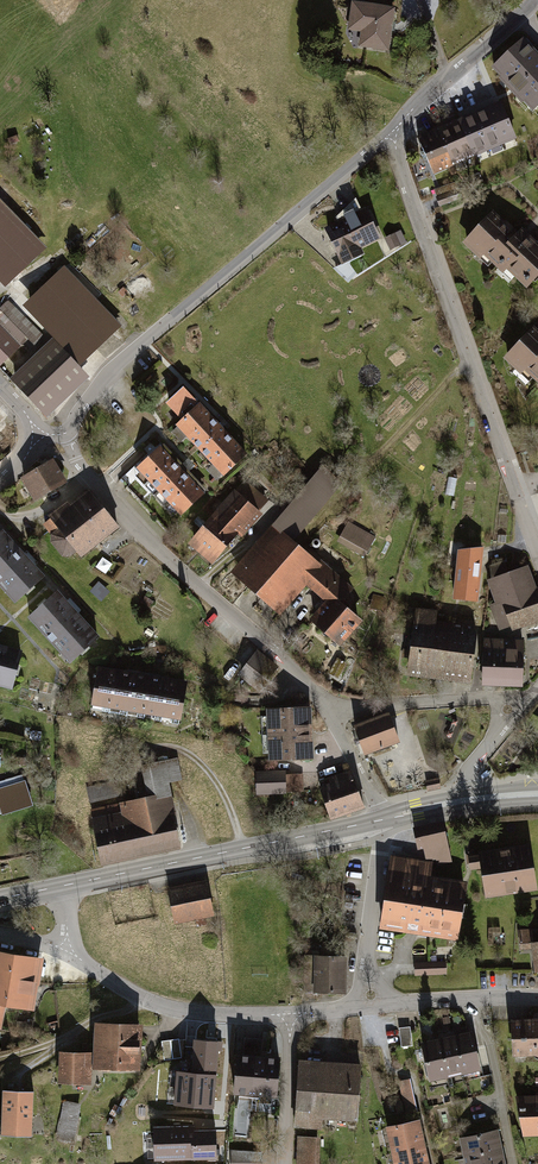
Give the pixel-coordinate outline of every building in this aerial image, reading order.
[(351,4),(348,31),(358,32),(356,50),(391,54),(397,9),(351,4)] [(532,114),(537,108),(537,58),(524,43),(493,72),(532,114)] [(458,123),(473,159),(516,141),(501,106),(458,123)] [(452,168),(473,159),(458,123),(437,133),(452,168)] [(416,141),(431,177),(452,168),(437,133),(416,141)] [(338,261),(381,241),(364,206),(321,227),(338,261)] [(4,285),(41,250),(0,208),(0,280),(4,285)] [(537,274),(537,247),(521,231),(516,237),(492,214),(465,243),(484,261),(488,256),(506,272),(508,269),(526,286),(537,274)] [(383,239),(390,252),(409,243),(402,230),(383,239)] [(117,327),(69,276),(28,314),(77,365),(117,327)] [(8,303),(0,311),(0,363),(23,341),(28,346),(40,335),(8,303)] [(533,330),(506,360),(523,377),(527,373),(537,384),(537,335),(533,330)] [(15,381),(46,413),(84,376),(53,344),(15,381)] [(197,404),(171,429),(220,480),(246,455),(197,404)] [(161,444),(131,474),(178,521),(208,491),(161,444)] [(24,476),(36,496),(64,480),(52,460),(24,476)] [(323,467),(234,570),(280,610),(307,580),(330,600),(315,617),(341,640),(360,620),(338,601),(348,590),(290,539),(339,482),(323,467)] [(191,543),(213,562),(268,500),(247,481),(191,543)] [(71,505),(98,540),(116,526),(89,491),(71,505)] [(51,515),(80,554),(98,540),(71,505),(68,502),(51,515)] [(375,536),(349,522),(338,541),(364,556),(375,536)] [(14,606),(48,576),(4,528),(0,531),(0,591),(14,606)] [(482,546),(457,549),(452,598),(477,601),(482,546)] [(486,578),(506,632),(537,620),(537,596),(526,563),(486,578)] [(385,598),(373,595),(370,609),(381,612),(385,598)] [(28,625),(71,672),(102,643),(59,596),(28,625)] [(416,608),(406,673),(445,678),(452,624),(434,621),(435,610),(416,608)] [(452,624),(445,678),(468,681),(476,627),(452,624)] [(521,641),(485,639),(483,682),(519,684),(521,641)] [(12,693),(23,653),(0,647),(0,690),(12,693)] [(278,666),(257,650),(238,674),(259,690),(278,666)] [(96,667),(88,714),(178,729),(186,682),(96,667)] [(264,711),(268,767),(314,764),(310,708),(264,711)] [(353,727),(363,753),(397,740),(388,714),(353,727)] [(146,798),(90,810),(102,865),(180,849),(166,785),(183,781),(178,758),(139,767),(146,798)] [(288,793),(306,792),(304,771),(287,772),(288,793)] [(286,772),(254,773),(255,796),(287,795),(286,772)] [(317,783),(331,821),(364,810),(351,772),(317,783)] [(439,777),(426,779),(428,791),(441,788),(439,777)] [(0,787),(0,815),(32,805),(25,780),(0,787)] [(443,822),(414,830),(422,858),(432,855),(435,866),(453,861),(443,822)] [(478,853),(485,895),(536,888),(529,845),(478,853)] [(431,863),(393,858),(389,883),(427,889),(429,877),(431,863)] [(465,882),(429,877),(427,889),(424,906),(461,912),(465,882)] [(164,889),(171,927),(213,919),(205,881),(164,889)] [(427,889),(389,883),(382,924),(420,930),(424,906),(427,889)] [(424,906),(420,930),(456,936),(461,912),(424,906)] [(0,952),(0,1005),(3,1006),(33,1011),(42,959),(0,952)] [(348,958),(310,956),(309,995),(346,996),(348,958)] [(537,1055),(537,1019),(513,1020),(514,1056),(537,1055)] [(60,1053),(59,1085),(97,1086),(97,1071),(139,1072),(140,1026),(95,1025),(95,1054),(60,1053)] [(408,1027),(397,1029),(399,1047),(410,1045),(408,1027)] [(469,1032),(453,1035),(463,1079),(479,1075),(469,1032)] [(453,1035),(436,1039),(446,1083),(463,1079),(453,1035)] [(178,1071),(175,1105),(215,1108),(220,1041),(194,1039),(192,1072),(178,1071)] [(263,1039),(246,1040),(247,1052),(263,1050),(263,1039)] [(419,1043),(429,1088),(446,1083),(436,1039),(419,1043)] [(282,1057),(234,1053),(230,1095),(279,1099),(282,1057)] [(357,1125),(362,1065),(298,1060),(293,1120),(357,1125)] [(407,1078),(395,1080),(402,1116),(414,1113),(407,1078)] [(0,1091),(0,1137),(28,1138),(30,1092),(0,1091)] [(518,1138),(537,1136),(537,1096),(515,1098),(518,1138)] [(82,1104),(60,1101),(53,1143),(75,1146),(82,1104)] [(379,1128),(385,1151),(421,1142),(416,1120),(379,1128)] [(196,1123),(153,1124),(154,1160),(218,1159),(217,1128),(196,1128),(196,1123)] [(455,1139),(459,1156),(498,1148),(494,1130),(455,1139)] [(295,1137),(294,1163),(317,1163),(318,1138),(295,1137)] [(388,1163),(426,1163),(421,1142),(385,1151),(388,1163)] [(459,1156),(461,1163),(502,1163),(498,1148),(459,1156)] [(227,1150),(227,1163),(259,1163),(259,1151),(227,1150)]
